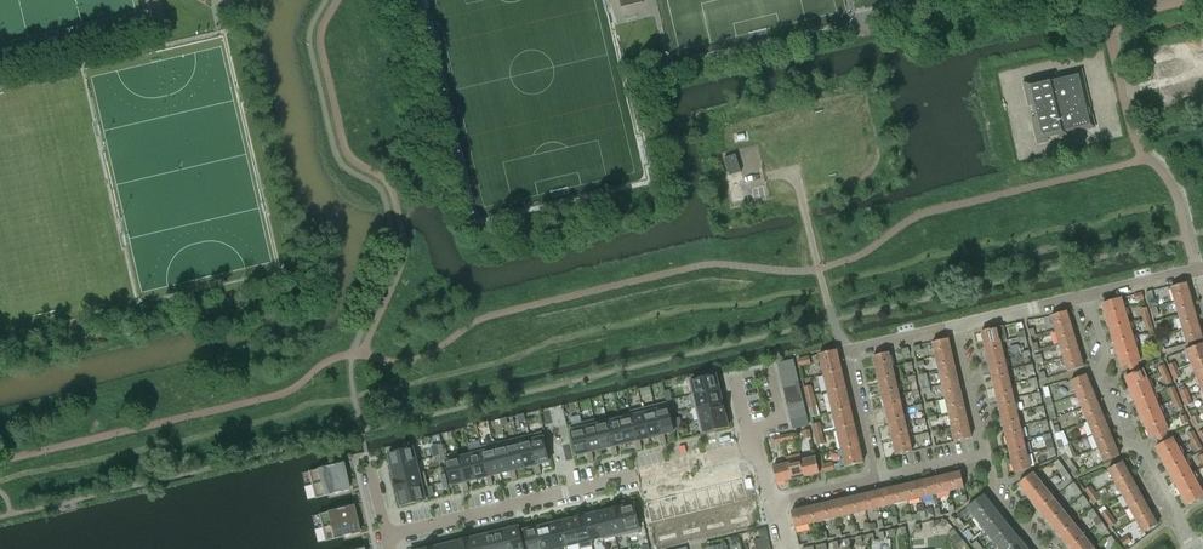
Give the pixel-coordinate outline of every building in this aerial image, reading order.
[(235,16),(239,10),(227,3),(223,9),(235,16)] [(1016,71),(1006,74),(1013,104),(1022,102),(1016,71)] [(1079,74),(1030,85),(1042,136),(1091,125),(1079,74)] [(1008,90),(1002,92),(1006,111),(1012,109),(1008,90)] [(735,155),(724,158),(729,176),(741,172),(735,155)] [(1175,301),(1190,297),(1186,283),(1170,287),(1175,301)] [(1154,299),(1151,291),(1145,292),(1148,301),(1154,299)] [(1190,297),(1175,301),(1179,315),(1194,311),(1190,297)] [(1105,315),(1124,309),(1121,298),(1102,304),(1105,315)] [(1140,309),(1144,320),(1149,318),(1146,307),(1140,309)] [(1156,307),(1150,308),(1153,317),(1159,315),(1156,307)] [(1105,315),(1110,329),(1128,323),(1124,309),(1105,315)] [(1051,316),(1055,330),(1071,325),(1066,311),(1051,316)] [(1198,325),(1194,311),(1179,315),(1183,329),(1198,325)] [(1149,318),(1144,320),(1147,330),(1152,329),(1149,318)] [(1160,320),(1154,322),(1157,330),(1163,329),(1160,320)] [(1110,329),(1114,343),(1132,337),(1128,323),(1110,329)] [(1055,330),(1059,344),(1075,339),(1071,325),(1055,330)] [(1198,325),(1183,329),(1187,343),(1202,339),(1198,325)] [(1002,326),(981,331),(984,346),(1000,342),(1006,341),(1002,326)] [(1148,336),(1151,345),(1157,343),(1154,334),(1148,336)] [(1163,350),(1169,349),(1165,335),(1159,337),(1163,350)] [(1137,351),(1132,337),(1114,343),(1118,356),(1137,351)] [(935,357),(951,353),(948,339),(932,342),(935,357)] [(1059,344),(1063,358),(1079,353),(1075,339),(1059,344)] [(988,360),(1004,356),(1000,342),(984,346),(988,360)] [(1157,343),(1151,345),(1154,354),(1159,352),(1157,343)] [(1202,359),(1202,343),(1186,350),(1191,364),(1202,359)] [(1019,351),(1018,345),(1010,347),(1011,353),(1019,351)] [(819,354),(824,375),(841,371),(836,350),(819,354)] [(1140,362),(1137,351),(1118,356),(1121,367),(1129,365),(1130,370),(1138,367),(1137,363),(1140,362)] [(873,356),(876,370),(892,367),(889,352),(873,356)] [(939,371),(954,367),(951,353),(935,357),(939,371)] [(1083,367),(1079,353),(1063,358),(1068,372),(1083,367)] [(991,374),(1007,370),(1004,356),(988,360),(991,374)] [(1171,372),(1177,370),(1172,356),(1165,358),(1171,372)] [(798,359),(799,366),(810,363),(809,357),(798,359)] [(1202,375),(1202,359),(1191,364),(1197,377),(1202,375)] [(778,364),(780,372),(795,368),(793,360),(778,364)] [(1158,367),(1162,376),(1168,373),(1164,364),(1158,367)] [(876,370),(879,384),(895,381),(892,367),(876,370)] [(942,385),(958,381),(954,367),(939,371),(942,385)] [(1125,377),(1129,387),(1147,380),(1143,370),(1140,371),(1138,367),(1130,370),(1132,374),(1125,377)] [(780,372),(782,380),(796,377),(795,368),(780,372)] [(994,388),(1010,384),(1007,370),(991,374),(994,388)] [(1180,377),(1177,370),(1171,372),(1174,380),(1180,377)] [(828,392),(845,388),(841,371),(824,375),(828,392)] [(1168,373),(1162,376),(1166,384),(1171,382),(1168,373)] [(1076,394),(1091,388),(1086,374),(1070,381),(1076,394)] [(689,382),(692,394),(692,395),(719,388),(715,375),(689,382)] [(782,380),(784,388),(798,385),(796,377),(782,380)] [(1129,387),(1135,401),(1153,393),(1147,380),(1129,387)] [(879,384),(883,399),(899,395),(895,381),(879,384)] [(945,399),(961,395),(958,381),(942,385),(945,399)] [(997,402),(1013,398),(1010,384),(994,388),(997,402)] [(784,388),(786,396),(800,393),(798,385),(784,388)] [(806,397),(813,396),(810,385),(804,387),(806,397)] [(1172,400),(1178,398),(1173,387),(1168,389),(1172,400)] [(692,409),(695,408),(695,407),(722,401),(719,388),(692,395),(692,394),(689,395),(692,409)] [(832,412),(850,408),(845,388),(828,392),(832,412)] [(1091,388),(1076,394),(1082,408),(1097,402),(1091,388)] [(1182,399),(1189,396),(1185,389),(1179,391),(1182,399)] [(786,396),(788,404),(802,401),(800,393),(786,396)] [(1135,401),(1140,414),(1158,407),(1153,393),(1135,401)] [(883,399),(886,413),(902,409),(899,395),(883,399)] [(948,413),(964,409),(961,395),(945,399),(948,413)] [(817,415),(813,396),(806,397),(811,416),(817,415)] [(1189,396),(1182,399),(1186,406),(1192,404),(1189,396)] [(1001,416),(1017,412),(1013,398),(997,402),(1001,416)] [(1178,398),(1172,400),(1176,410),(1182,407),(1178,398)] [(695,408),(698,420),(725,414),(722,401),(695,407),(695,408)] [(788,404),(790,412),(804,409),(802,401),(788,404)] [(661,434),(664,434),(674,431),(668,405),(667,402),(654,405),(661,434)] [(1097,402),(1082,408),(1087,421),(1102,415),(1097,402)] [(649,437),(659,435),(661,434),(654,405),(642,408),(649,437)] [(1140,414),(1146,428),(1164,420),(1158,407),(1140,414)] [(637,440),(640,440),(649,437),(642,408),(630,411),(631,416),(637,440)] [(836,429),(854,425),(850,408),(832,412),(836,429)] [(790,412),(792,420),(806,417),(804,409),(790,412)] [(886,413),(889,427),(905,423),(902,409),(886,413)] [(952,427),(968,423),(964,409),(948,413),(952,427)] [(1004,430),(1020,426),(1017,412),(1001,416),(1004,430)] [(725,414),(698,420),(701,433),(706,432),(706,433),(714,431),(714,430),(728,427),(725,414)] [(1102,415),(1087,421),(1093,434),(1108,428),(1102,415)] [(1182,424),(1188,422),(1185,415),(1179,417),(1182,424)] [(1197,415),(1191,418),(1194,425),(1200,423),(1197,415)] [(625,443),(635,441),(637,440),(631,416),(619,419),(625,443)] [(808,425),(806,417),(792,420),(794,428),(808,425)] [(589,452),(592,451),(601,449),(595,422),(595,419),(582,422),(589,452)] [(601,449),(611,447),(613,446),(607,422),(608,422),(607,419),(595,422),(601,449)] [(613,446),(616,445),(625,443),(619,419),(608,422),(607,422),(613,446)] [(1168,431),(1164,420),(1146,428),(1150,438),(1157,435),(1159,439),(1167,436),(1165,432),(1168,431)] [(577,455),(587,452),(589,452),(582,422),(569,425),(571,432),(570,433),(572,441),(573,441),(577,455)] [(815,434),(822,433),(819,423),(813,424),(815,434)] [(889,427),(893,441),(908,437),(905,423),(889,427)] [(968,423),(952,427),(955,441),(971,438),(968,423)] [(841,449),(859,445),(854,425),(836,429),(841,449)] [(1007,444),(1023,440),(1020,426),(1004,430),(1007,444)] [(1108,428),(1093,434),(1098,448),(1113,442),(1108,428)] [(1192,442),(1197,439),(1192,431),(1187,434),(1192,442)] [(542,432),(529,435),(536,464),(539,464),(549,461),(546,447),(547,447),(545,439),(544,439),(542,432)] [(781,436),(782,442),(794,439),(793,433),(781,436)] [(824,443),(822,433),(815,434),(818,445),(824,443)] [(529,435),(517,438),(524,467),(534,465),(536,464),(529,435)] [(1169,440),(1167,436),(1159,439),(1162,444),(1155,447),(1160,457),(1177,448),(1172,438),(1169,440)] [(912,451),(908,437),(893,441),(896,455),(912,451)] [(508,440),(505,441),(512,470),(515,470),(524,467),(517,438),(508,440)] [(1197,439),(1192,442),(1196,451),(1201,448),(1197,439)] [(1011,458),(1027,454),(1023,440),(1007,444),(1011,458)] [(505,441),(493,444),(500,473),(510,471),(512,470),(505,441)] [(1113,442),(1098,448),(1104,461),(1119,455),(1113,442)] [(493,444),(481,446),(488,476),(491,475),(500,473),(493,444)] [(859,445),(841,449),(845,467),(863,463),(859,445)] [(481,446),(469,449),(470,455),(471,455),(476,479),(486,477),(488,476),(481,446)] [(389,454),(392,467),(419,460),(416,447),(398,451),(391,453),(389,454)] [(1160,457),(1167,470),(1184,461),(1177,448),(1160,457)] [(457,452),(445,455),(445,458),(446,461),(452,485),(462,482),(464,482),(459,458),(457,452)] [(1065,453),(1061,456),(1065,462),(1069,459),(1065,453)] [(800,454),(786,457),(787,464),(791,480),(805,476),(801,460),(800,454)] [(1027,454),(1011,458),(1014,472),(1030,469),(1027,454)] [(459,458),(464,482),(467,481),(476,479),(471,455),(470,455),(459,458)] [(816,457),(801,460),(805,476),(819,473),(816,457)] [(422,473),(419,460),(392,467),(395,480),(422,473)] [(1053,463),(1059,471),(1064,467),(1058,460),(1053,463)] [(1108,469),(1115,482),(1129,474),(1122,461),(1108,469)] [(1192,473),(1184,461),(1167,470),(1175,483),(1192,473)] [(308,471),(311,485),(346,476),(342,463),(340,463),(333,465),(326,467),(308,471)] [(834,463),(823,465),(824,472),(835,469),(834,463)] [(787,464),(773,467),(776,483),(791,480),(787,464)] [(1074,465),(1069,468),(1073,474),(1078,471),(1074,465)] [(1064,467),(1059,471),(1064,479),(1069,475),(1064,467)] [(398,492),(425,486),(428,486),(425,472),(422,473),(395,480),(398,492)] [(960,472),(946,475),(950,491),(964,488),(960,472)] [(1028,497),(1043,486),(1032,473),(1018,484),(1022,489),(1021,490),(1026,496),(1027,495),(1028,497)] [(1175,483),(1182,495),(1199,486),(1192,473),(1175,483)] [(1136,487),(1129,474),(1115,482),(1122,495),(1136,487)] [(936,494),(950,491),(946,475),(932,478),(936,494)] [(346,476),(311,485),(315,498),(332,494),(340,492),(346,490),(346,491),(349,490),(346,476)] [(921,498),(936,494),(932,478),(918,482),(921,498)] [(742,479),(730,482),(735,502),(747,499),(742,479)] [(730,482),(718,484),(723,505),(735,502),(730,482)] [(907,501),(921,498),(918,482),(904,485),(907,501)] [(1074,492),(1079,489),(1074,482),(1069,485),(1074,492)] [(718,484),(706,487),(711,508),(723,505),(718,484)] [(893,504),(907,501),(904,485),(890,488),(893,504)] [(428,499),(425,486),(398,492),(402,506),(416,502),(416,503),(424,501),(424,500),(428,499)] [(1039,510),(1053,498),(1043,486),(1028,497),(1033,502),(1031,503),(1036,509),(1037,508),(1039,510)] [(1089,497),(1095,493),(1090,486),(1085,490),(1089,497)] [(1199,486),(1182,495),(1187,505),(1202,497),(1202,494),(1199,486)] [(706,487),(694,490),(699,511),(711,508),(706,487)] [(1143,500),(1136,487),(1122,495),(1129,507),(1143,500)] [(879,507),(893,504),(890,488),(876,492),(879,507)] [(694,490),(682,493),(687,514),(699,511),(694,490)] [(865,511),(879,507),(876,492),(862,495),(865,511)] [(682,493),(670,496),(675,517),(687,514),(682,493)] [(1100,500),(1095,493),(1089,497),(1094,503),(1100,500)] [(851,514),(865,511),(862,495),(848,498),(851,514)] [(967,508),(975,517),(991,504),(989,502),(990,501),(986,497),(985,497),(983,495),(967,508)] [(1083,506),(1088,502),(1083,495),(1078,499),(1083,506)] [(670,496),(658,499),(663,520),(675,517),(670,496)] [(837,517),(851,514),(848,498),(833,501),(837,517)] [(1049,522),(1063,511),(1053,498),(1039,510),(1043,515),(1042,516),(1046,521),(1047,520),(1049,522)] [(658,499),(646,502),(651,523),(663,520),(658,499)] [(1136,520),(1150,512),(1143,500),(1129,507),(1136,520)] [(823,521),(837,517),(833,501),(819,505),(823,521)] [(621,508),(627,534),(640,531),(634,504),(621,508)] [(975,517),(984,529),(999,517),(999,516),(996,513),(997,511),(991,504),(975,517)] [(322,527),(356,519),(353,505),(350,506),(343,508),(336,509),(336,510),(319,514),(322,527)] [(809,524),(823,521),(819,505),(805,508),(809,524)] [(609,510),(616,537),(627,534),(621,508),(621,507),(609,510)] [(809,524),(805,508),(791,511),(795,527),(809,524)] [(1097,526),(1102,522),(1092,509),(1087,512),(1097,526)] [(609,510),(597,513),(603,537),(602,537),(603,540),(616,537),(609,510)] [(1106,520),(1111,517),(1107,510),(1101,514),(1106,520)] [(1059,535),(1073,524),(1063,511),(1049,522),(1053,528),(1052,528),(1056,534),(1057,533),(1059,535)] [(1157,525),(1150,512),(1136,520),(1143,533),(1157,525)] [(591,540),(602,537),(603,537),(597,513),(585,516),(591,540)] [(573,519),(579,543),(578,543),(580,548),(593,545),(591,540),(585,516),(573,519)] [(984,529),(993,540),(1008,528),(1005,524),(1006,523),(1000,516),(999,516),(999,517),(984,529)] [(1116,523),(1111,517),(1106,520),(1111,527),(1116,523)] [(953,521),(959,529),(964,525),(958,518),(953,521)] [(356,519),(322,527),(325,541),(342,537),(343,537),(350,535),(357,533),(359,533),(356,519)] [(579,543),(573,519),(561,522),(567,546),(578,543),(579,543)] [(555,548),(567,546),(561,522),(549,525),(555,548)] [(1107,529),(1102,522),(1097,526),(1102,533),(1107,529)] [(1069,548),(1083,536),(1073,524),(1059,535),(1063,540),(1062,541),(1067,547),(1068,546),(1069,548)] [(555,548),(549,525),(537,528),(542,548),(555,548)] [(851,534),(856,533),(855,532),(858,531),(857,525),(849,527),(851,534)] [(506,530),(510,548),(524,548),(518,527),(506,530)] [(537,528),(524,531),(529,548),(542,548),(537,528)] [(1000,548),(1006,548),(1017,540),(1014,536),(1015,535),(1009,528),(1008,528),(993,540),(1000,548)] [(766,537),(764,529),(757,531),(758,538),(766,537)] [(951,537),(957,533),(954,529),(948,533),(951,537)] [(967,529),(962,533),(968,541),(973,537),(967,529)] [(494,533),(498,548),(510,548),(506,530),(494,533)] [(890,537),(889,530),(878,532),(880,539),(890,537)] [(494,533),(482,536),(485,548),(498,548),(494,533)] [(957,533),(951,537),(960,548),(965,544),(962,540),(957,533)] [(1116,543),(1111,535),(1106,539),(1111,546),(1116,543)] [(470,539),(472,548),(485,548),(482,536),(470,539)] [(1083,536),(1069,548),(1070,548),(1093,548),(1083,536)] [(1124,546),(1131,541),(1127,536),(1120,540),(1124,546)] [(755,547),(770,544),(768,537),(754,540),(755,547)] [(470,539),(458,541),(458,542),(460,548),(472,548),(470,539)] [(1024,547),(1024,546),(1019,539),(1017,540),(1006,548),(1025,548),(1024,547)] [(982,548),(976,541),(971,544),(975,548),(981,548),(982,548)]
